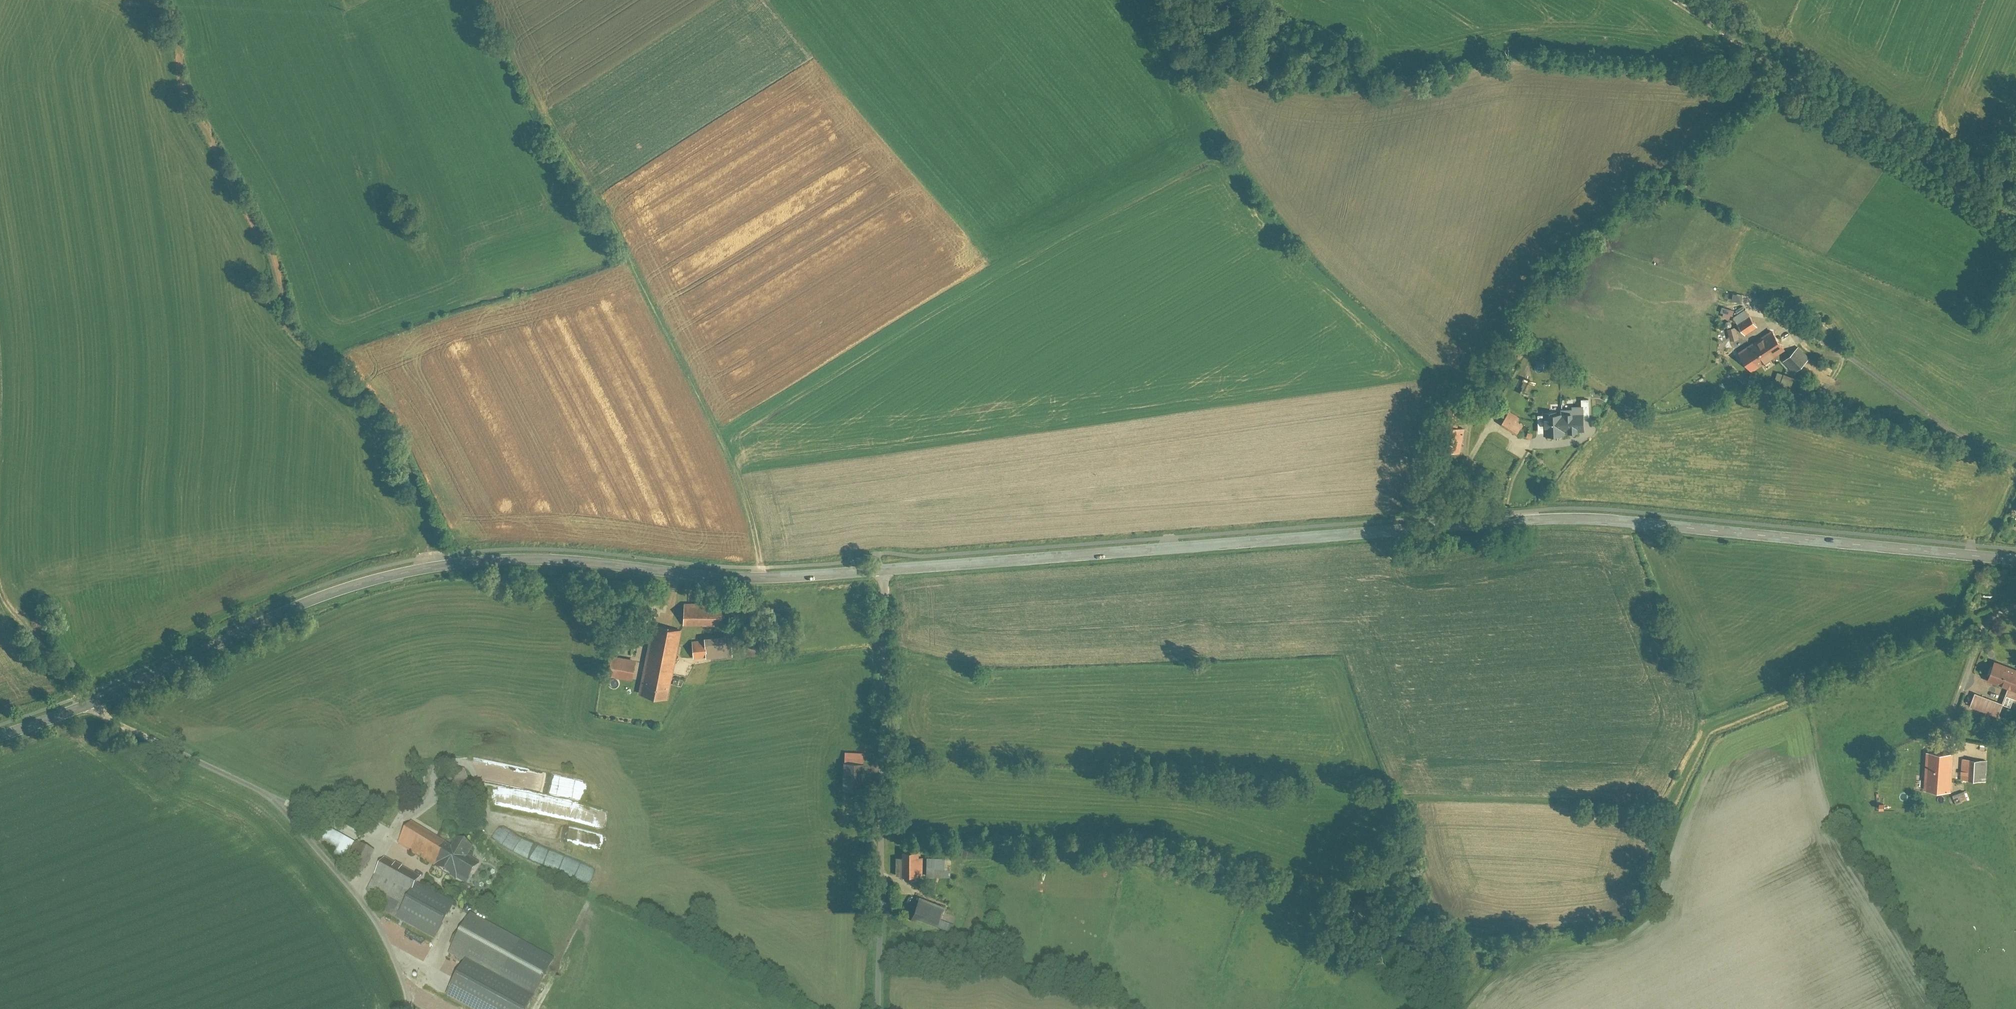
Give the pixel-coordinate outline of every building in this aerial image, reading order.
[(1735,321),(1746,337),(1761,327),(1750,311),(1735,321)] [(1748,351),(1760,368),(1787,348),(1775,331),(1748,351)] [(1801,347),(1786,363),(1798,374),(1813,358),(1801,347)] [(1538,413),(1539,433),(1564,433),(1564,430),(1584,430),(1583,406),(1562,407),(1562,412),(1538,413)] [(1511,412),(1504,425),(1522,435),(1529,423),(1511,412)] [(725,602),(683,603),(683,626),(725,625),(725,602)] [(655,626),(640,698),(668,704),(683,632),(655,626)] [(695,637),(695,658),(735,658),(735,638),(695,637)] [(1997,657),(1988,681),(2009,689),(2007,696),(2015,700),(2015,665),(1997,657)] [(613,658),(609,677),(635,682),(638,663),(613,658)] [(1979,693),(1973,710),(2000,720),(2006,703),(1979,693)] [(1928,753),(1928,791),(1954,791),(1954,753),(1928,753)] [(843,756),(844,792),(865,792),(865,755),(843,756)] [(1966,760),(1967,782),(1988,781),(1988,759),(1966,760)] [(413,815),(397,844),(471,886),(487,857),(413,815)] [(359,870),(362,865),(363,865),(372,850),(332,827),(323,843),(339,852),(336,858),(359,870)] [(906,852),(906,876),(922,876),(922,853),(906,852)] [(931,859),(930,877),(945,878),(946,859),(931,859)] [(385,860),(368,890),(403,910),(396,921),(438,945),(457,912),(418,890),(423,881),(385,860)] [(924,893),(913,922),(945,934),(956,905),(924,893)] [(470,913),(449,953),(538,997),(558,957),(470,913)] [(447,997),(470,1008),(532,1008),(537,1001),(465,963),(447,997)]
